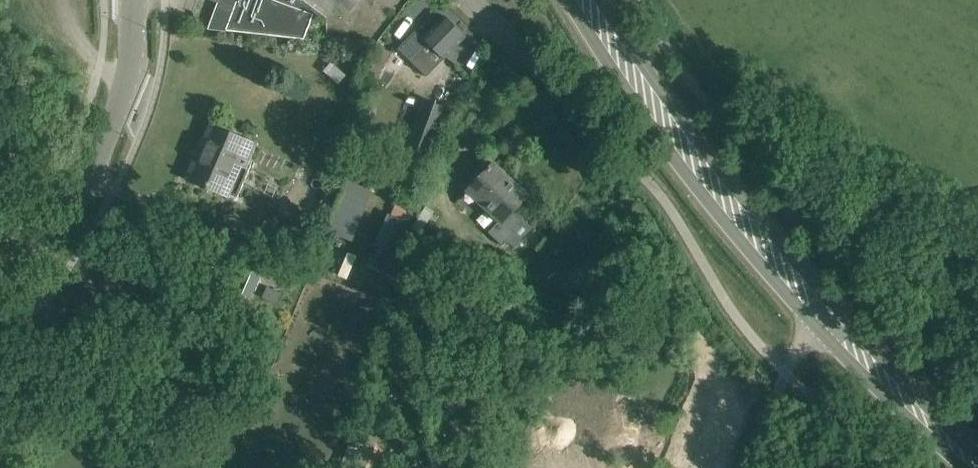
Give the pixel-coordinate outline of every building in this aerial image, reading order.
[(208,28),(306,38),(312,22),(318,24),(321,13),(327,17),(336,6),(338,3),(344,4),(350,2),(353,0),(218,0),(208,28)] [(415,31),(398,48),(427,75),(432,70),(465,36),(444,16),(423,38),(415,31)] [(391,45),(382,41),(372,62),(381,66),(391,45)] [(444,108),(423,101),(407,147),(428,154),(444,108)] [(254,145),(233,136),(215,128),(202,158),(198,156),(189,176),(223,190),(236,159),(246,163),(254,145)] [(486,155),(464,178),(488,202),(484,206),(499,220),(488,231),(502,245),(507,239),(527,219),(515,208),(528,195),(527,194),(523,198),(504,181),(508,177),(486,155)] [(352,238),(373,188),(345,176),(324,226),(352,238)] [(251,296),(260,271),(242,265),(233,290),(251,296)]
